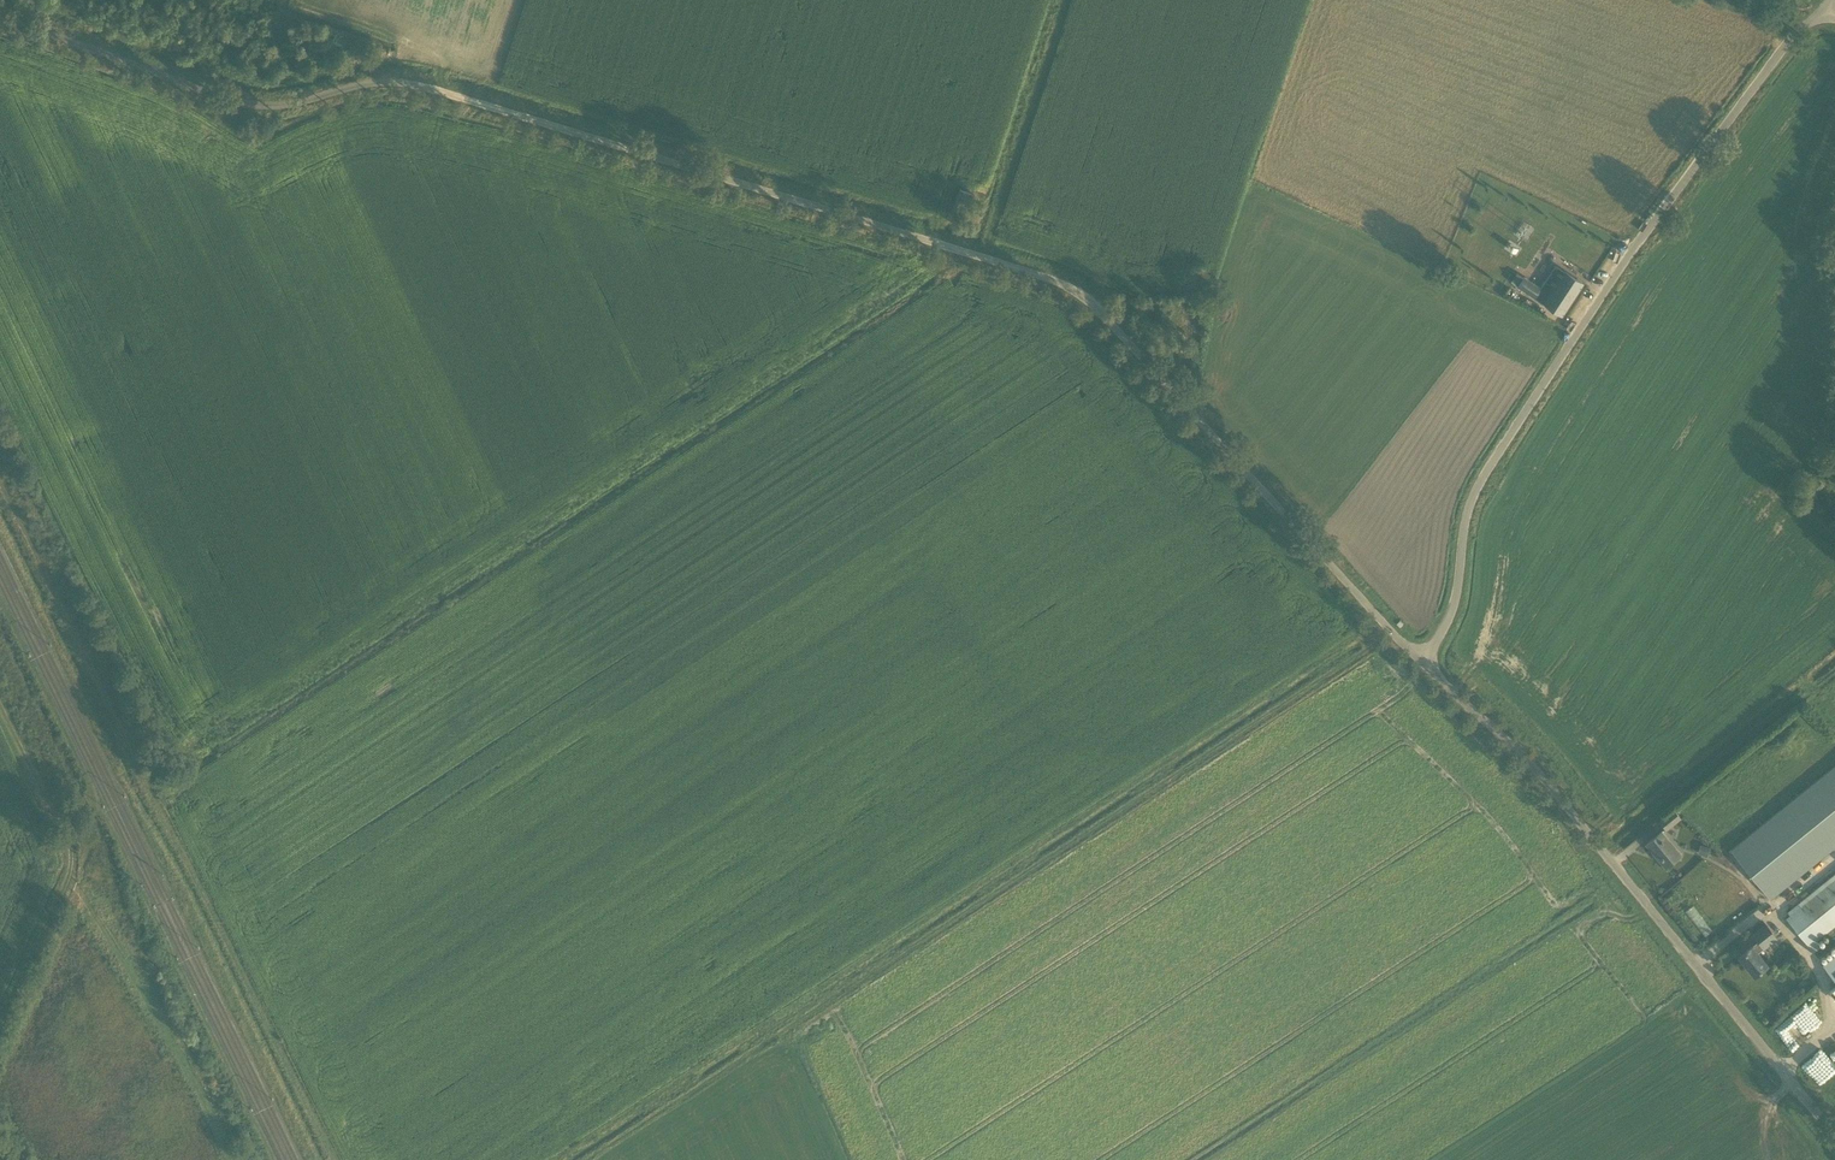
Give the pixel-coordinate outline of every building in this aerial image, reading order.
[(1517,273),(1511,282),(1534,297),(1562,316),(1583,283),(1565,272),(1554,288),(1545,282),(1540,288),(1517,273)] [(1191,322),(1189,337),(1201,339),(1203,324),(1191,322)] [(1818,478),(1808,490),(1815,495),(1824,484),(1818,478)] [(1834,846),(1834,765),(1731,850),(1770,899),(1834,846)] [(1674,810),(1660,821),(1666,829),(1680,818),(1674,810)] [(1662,831),(1646,844),(1665,867),(1681,854),(1662,831)] [(1700,844),(1698,854),(1707,857),(1710,847),(1700,844)] [(1799,903),(1802,906),(1786,918),(1809,946),(1834,925),(1834,874),(1799,903)] [(1739,956),(1754,975),(1767,964),(1758,952),(1763,948),(1764,948),(1777,937),(1766,924),(1753,935),(1758,941),(1753,946),(1752,945),(1739,956)] [(1824,965),(1834,979),(1834,956),(1824,965)]
